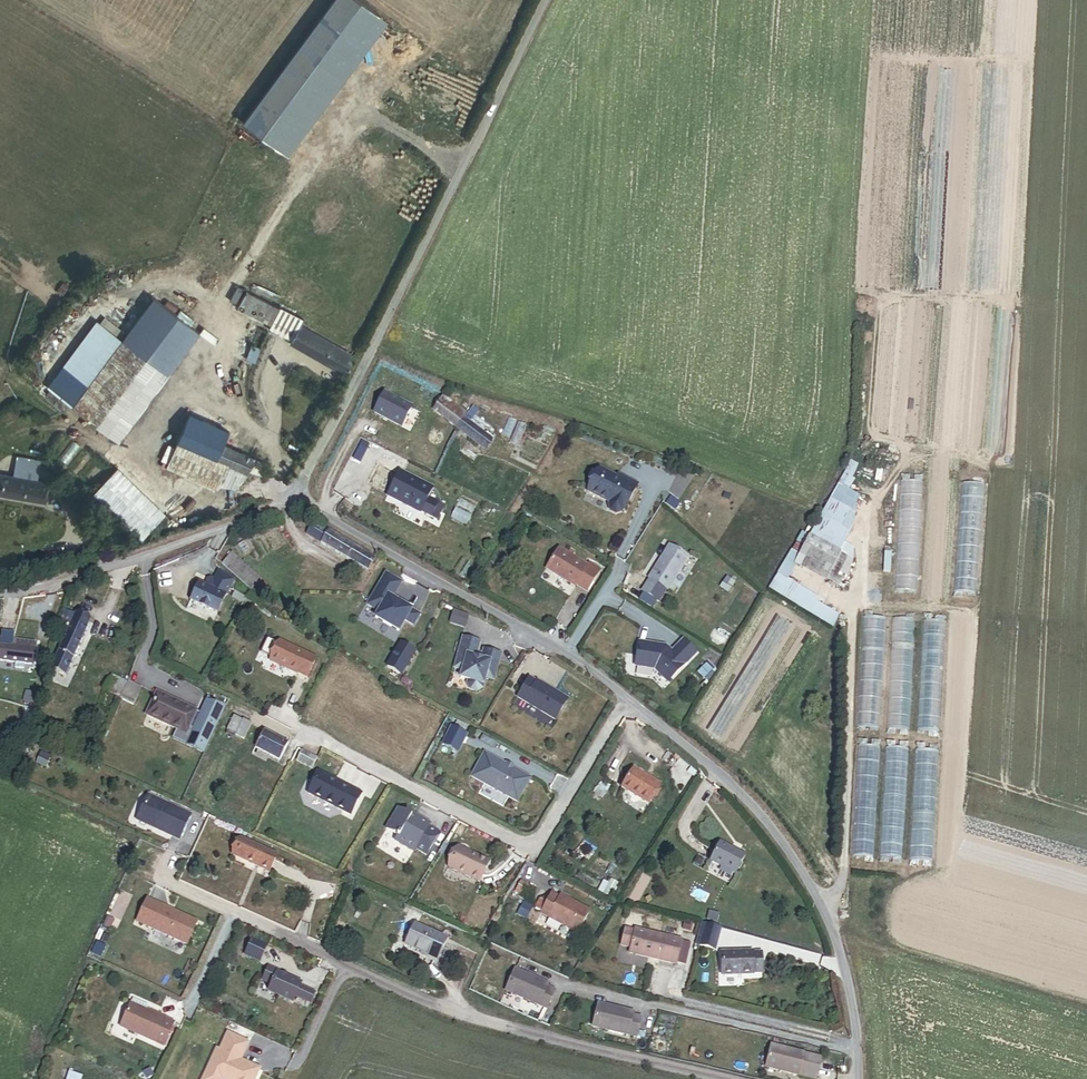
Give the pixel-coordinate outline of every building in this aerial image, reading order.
[(356,0),(334,0),(241,125),(287,158),(387,23),(356,0)] [(286,339),(296,317),(279,309),(278,311),(245,294),(236,311),(269,328),(268,330),(286,339)] [(160,305),(129,347),(167,376),(198,333),(160,305)] [(347,361),(351,354),(299,328),(303,321),(296,317),(286,339),(290,341),(288,345),(300,351),(346,375),(352,363),(347,361)] [(46,386),(72,406),(120,341),(94,321),(46,386)] [(129,347),(120,341),(72,406),(118,440),(167,376),(129,347)] [(259,347),(250,344),(244,359),(253,362),(259,347)] [(419,401),(432,411),(442,397),(430,388),(419,401)] [(409,409),(381,395),(371,415),(399,429),(409,409)] [(432,411),(484,451),(493,441),(464,418),(466,415),(442,397),(432,411)] [(230,431),(190,414),(177,442),(217,460),(224,444),(230,431)] [(217,460),(177,442),(165,467),(216,489),(217,485),(233,488),(239,484),(244,473),(217,460)] [(247,474),(250,469),(254,459),(224,444),(217,460),(244,473),(247,474)] [(44,503),(48,482),(36,480),(40,460),(16,456),(12,476),(0,474),(0,495),(44,503)] [(250,469),(263,476),(268,465),(254,459),(250,469)] [(165,513),(117,468),(94,493),(141,538),(165,513)] [(617,478),(599,469),(587,492),(609,504),(608,506),(610,512),(616,515),(621,513),(623,510),(624,511),(637,485),(618,475),(617,478)] [(444,507),(428,499),(433,490),(400,473),(395,482),(384,476),(376,491),(419,513),(420,512),(437,520),(444,507)] [(854,480),(843,474),(829,499),(841,505),(854,480)] [(922,482),(899,481),(893,590),(917,591),(922,482)] [(841,505),(829,499),(820,517),(840,528),(850,510),(841,505)] [(839,553),(850,533),(840,528),(820,517),(809,537),(798,558),(829,574),(826,580),(838,587),(843,579),(838,577),(839,573),(848,558),(839,553)] [(306,536),(321,545),(329,532),(314,523),(306,536)] [(371,566),(375,560),(329,532),(321,545),(367,573),(371,566)] [(809,537),(802,533),(782,567),(778,575),(786,581),(787,579),(795,566),(793,565),(798,558),(809,537)] [(688,558),(669,546),(648,578),(649,579),(642,592),(658,602),(666,590),(667,590),(688,558)] [(567,553),(559,548),(546,569),(574,587),(575,585),(586,592),(600,570),(588,563),(587,566),(572,557),(574,554),(569,550),(567,553)] [(252,592),(261,581),(232,555),(223,565),(252,592)] [(826,580),(829,574),(798,558),(793,565),(795,566),(825,582),(826,580)] [(853,561),(848,558),(839,573),(849,578),(853,561)] [(190,602),(217,615),(230,588),(203,575),(190,602)] [(400,633),(407,622),(415,627),(421,616),(398,603),(397,605),(392,602),(393,600),(403,584),(388,575),(370,606),(381,613),(377,619),(400,633)] [(817,603),(819,600),(787,579),(786,581),(778,575),(769,590),(833,628),(838,615),(817,603)] [(735,582),(727,577),(719,588),(727,593),(735,582)] [(260,600),(270,589),(261,581),(252,592),(260,600)] [(89,622),(65,611),(59,624),(68,629),(51,669),(65,675),(89,622)] [(885,618),(862,616),(855,727),(879,729),(885,618)] [(909,730),(915,620),(892,619),(886,729),(909,730)] [(31,667),(34,642),(13,639),(14,634),(2,632),(1,639),(0,639),(0,663),(31,667)] [(416,652),(420,646),(405,636),(401,642),(416,652)] [(500,655),(483,650),(482,654),(476,653),(479,643),(462,638),(454,669),(462,671),(459,679),(467,681),(466,685),(469,691),(476,693),(482,689),(485,679),(493,681),(500,655)] [(666,646),(638,642),(634,666),(654,670),(667,683),(685,665),(696,654),(682,640),(671,652),(666,646)] [(316,659),(279,641),(270,661),(297,674),(306,678),(316,659)] [(385,668),(400,678),(416,652),(401,642),(385,668)] [(711,671),(705,665),(698,673),(704,679),(711,671)] [(398,681),(400,678),(385,668),(383,672),(398,681)] [(104,691),(120,699),(128,685),(112,676),(104,691)] [(536,681),(529,677),(517,698),(554,720),(567,699),(537,681),(536,681)] [(196,711),(156,693),(145,715),(185,734),(196,711)] [(252,725),(235,717),(227,732),(244,741),(252,725)] [(468,727),(457,721),(454,727),(465,732),(468,727)] [(465,732),(454,727),(449,737),(460,743),(465,732)] [(287,744),(264,732),(256,748),(278,760),(287,744)] [(880,747),(857,746),(850,857),(873,858),(880,747)] [(908,749),(886,747),(878,858),(901,860),(908,749)] [(316,758),(302,751),(297,761),(310,769),(316,758)] [(277,766),(278,763),(255,752),(254,754),(277,766)] [(530,779),(484,753),(471,777),(516,802),(530,779)] [(650,804),(661,784),(633,768),(622,788),(650,804)] [(362,797),(319,775),(308,795),(352,819),(362,797)] [(190,815),(148,796),(136,821),(179,840),(190,815)] [(430,824),(412,814),(411,817),(397,809),(385,830),(398,838),(395,842),(413,853),(430,824)] [(237,856),(272,871),(279,855),(244,839),(237,856)] [(744,855),(720,843),(710,862),(734,874),(744,855)] [(482,883),(491,864),(460,848),(451,868),(482,883)] [(535,889),(520,881),(513,893),(528,902),(535,889)] [(592,911),(562,896),(560,899),(552,894),(547,903),(539,899),(534,909),(542,913),(541,915),(580,934),(592,911)] [(171,911),(147,899),(146,902),(170,914),(171,911)] [(146,902),(137,923),(186,945),(197,922),(171,911),(170,914),(146,902)] [(641,916),(627,913),(624,926),(638,929),(641,916)] [(441,961),(451,939),(421,925),(412,945),(431,954),(430,956),(441,961)] [(720,930),(701,925),(696,945),(715,950),(720,930)] [(630,956),(676,968),(681,944),(635,933),(635,935),(624,933),(620,948),(631,951),(630,956)] [(253,941),(246,956),(261,963),(268,947),(253,941)] [(752,952),(720,953),(721,976),(753,975),(753,974),(762,973),(761,953),(752,953),(752,952)] [(272,968),(263,964),(258,978),(267,981),(264,988),(289,997),(291,992),(301,995),(305,985),(294,981),(295,978),(272,969),(272,968)] [(550,1009),(558,991),(549,987),(550,984),(518,969),(508,990),(550,1009)] [(310,987),(305,985),(301,995),(306,997),(310,987)] [(148,1006),(133,999),(120,1028),(163,1047),(173,1023),(146,1011),(148,1006)] [(596,1025),(639,1036),(644,1016),(635,1014),(636,1010),(601,1002),(596,1025)] [(228,1035),(220,1052),(217,1051),(205,1078),(256,1078),(260,1069),(247,1063),(246,1065),(240,1063),(241,1061),(248,1043),(228,1035)] [(774,1046),(769,1068),(815,1078),(818,1078),(824,1058),(807,1054),(774,1046)]
